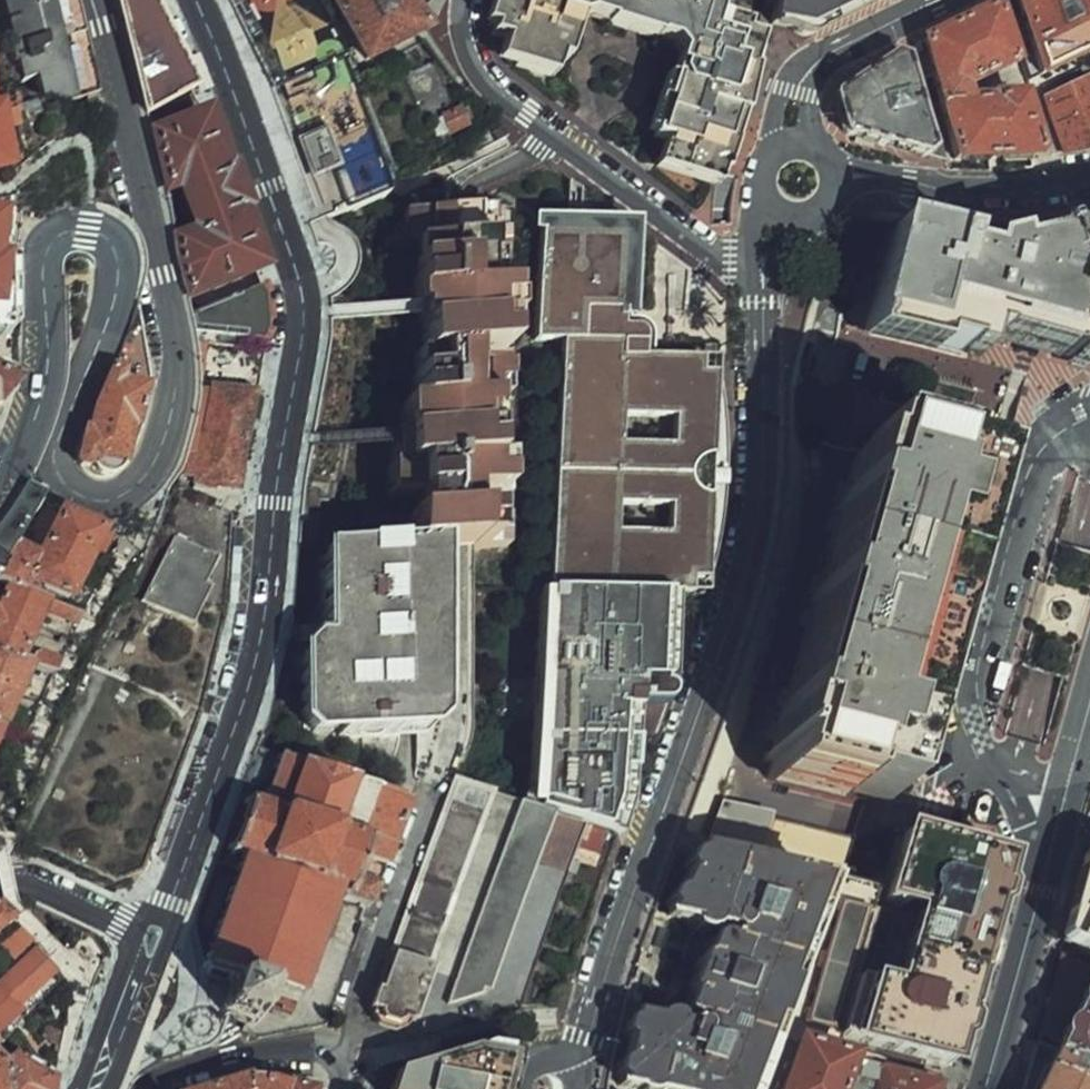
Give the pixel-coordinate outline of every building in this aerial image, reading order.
[(91,96),(69,0),(28,0),(55,106),(91,96)] [(149,111),(196,87),(152,0),(120,0),(149,111)] [(273,90),(318,221),(388,196),(385,188),(340,67),(326,35),(305,2),(303,0),(230,0),(273,90)] [(409,0),(344,0),(373,53),(429,26),(409,0)] [(447,0),(426,0),(425,1),(438,17),(447,0)] [(494,16),(495,27),(507,32),(501,48),(503,52),(546,69),(552,52),(557,53),(571,12),(593,5),(676,34),(689,52),(679,82),(671,80),(647,147),(660,151),(656,161),(706,180),(715,156),(720,159),(744,88),(739,87),(744,72),(750,73),(756,54),(759,41),(728,30),(730,22),(713,17),(719,0),(499,0),(494,16)] [(777,47),(815,58),(931,0),(784,0),(777,47)] [(912,31),(943,157),(1034,150),(1022,84),(997,85),(990,64),(1011,52),(998,0),(988,0),(912,31)] [(1033,77),(1089,46),(1089,0),(1012,0),(1033,77)] [(899,44),(824,88),(837,129),(917,149),(922,137),(899,44)] [(429,120),(447,114),(458,110),(438,58),(410,68),(429,120)] [(1037,95),(1058,152),(1089,147),(1089,73),(1081,72),(1037,95)] [(20,98),(12,99),(13,107),(21,106),(20,98)] [(0,101),(0,111),(14,108),(13,107),(12,99),(0,101)] [(0,111),(0,112),(4,129),(17,127),(14,108),(0,111)] [(461,109),(458,110),(447,114),(452,128),(466,123),(461,109)] [(11,167),(4,129),(0,112),(0,169),(11,167)] [(184,268),(192,292),(264,267),(244,207),(246,206),(232,168),(229,169),(209,112),(159,130),(172,185),(184,183),(196,233),(181,236),(184,268)] [(718,344),(674,342),(661,342),(662,317),(676,316),(679,275),(695,275),(695,266),(575,175),(574,190),(622,214),(621,221),(648,241),(647,353),(713,356),(695,548),(687,592),(707,593),(708,564),(715,564),(722,456),(728,452),(729,446),(724,442),(725,387),(718,387),(718,344)] [(674,680),(675,647),(678,592),(687,592),(695,548),(713,356),(647,353),(648,241),(621,221),(622,214),(574,190),(572,216),(546,215),(538,334),(565,336),(540,804),(621,832),(632,797),(637,735),(638,710),(639,702),(641,684),(641,679),(666,679),(674,680)] [(414,545),(460,544),(474,544),(511,545),(510,214),(451,212),(408,211),(408,243),(421,243),(421,263),(418,263),(418,308),(425,308),(425,322),(431,323),(430,354),(425,355),(424,374),(422,375),(421,404),(409,404),(408,434),(398,435),(398,464),(395,464),(395,496),(419,495),(420,514),(413,514),(414,545)] [(1042,227),(942,238),(876,215),(845,326),(916,350),(918,333),(970,351),(971,325),(1062,358),(1089,361),(1089,215),(1042,227)] [(25,250),(25,243),(24,240),(22,231),(22,220),(0,217),(0,352),(20,366),(23,348),(24,320),(27,250),(25,250)] [(184,321),(269,338),(271,327),(269,292),(264,284),(183,313),(184,321)] [(662,317),(661,342),(674,342),(676,316),(662,317)] [(231,382),(262,387),(267,349),(237,343),(231,382)] [(202,360),(183,358),(182,381),(201,382),(202,360)] [(147,418),(149,406),(152,387),(124,376),(125,370),(115,366),(86,431),(84,438),(83,444),(83,451),(83,459),(85,466),(87,469),(90,472),(93,474),(97,475),(102,476),(109,475),(114,473),(119,470),(124,467),(127,463),(129,460),(135,450),(139,440),(144,429),(147,418)] [(10,400),(16,384),(0,369),(0,426),(4,416),(10,400)] [(198,481),(237,488),(255,391),(215,385),(203,450),(185,447),(181,472),(198,476),(198,481)] [(868,443),(773,781),(885,808),(978,480),(868,443)] [(8,515),(0,526),(0,564),(3,567),(17,543),(47,495),(47,494),(29,484),(8,515)] [(136,563),(74,684),(16,830),(119,880),(147,867),(207,697),(227,610),(234,512),(216,505),(218,499),(180,491),(164,497),(142,559),(139,559),(137,561),(136,563)] [(17,543),(3,567),(0,572),(0,574),(37,592),(41,582),(71,597),(94,550),(105,555),(113,538),(103,532),(103,531),(66,510),(41,556),(17,543)] [(109,520),(103,531),(121,539),(127,529),(130,522),(109,520)] [(140,533),(143,527),(130,522),(127,529),(140,533)] [(463,720),(460,544),(414,545),(364,546),(332,546),(332,643),(317,644),(308,651),(309,729),(337,729),(337,735),(400,736),(419,733),(451,733),(463,720)] [(36,665),(56,674),(62,661),(40,651),(36,659),(24,653),(37,625),(71,641),(83,615),(37,592),(0,574),(0,650),(36,665)] [(4,729),(36,665),(0,650),(0,727),(4,729)] [(666,687),(664,685),(662,684),(641,684),(639,702),(659,702),(662,702),(665,701),(666,698),(668,696),(668,693),(668,690),(666,687)] [(652,736),(652,729),(653,710),(638,710),(637,735),(650,736),(652,736)] [(206,964),(204,964),(202,968),(207,970),(205,974),(210,975),(211,973),(225,978),(224,984),(222,983),(215,1001),(222,1003),(220,1010),(224,1017),(254,1027),(261,1024),(264,1016),(255,1013),(260,998),(276,1003),(273,1011),(292,1016),(334,893),(370,906),(407,801),(263,749),(256,747),(216,861),(242,870),(209,965),(206,964)] [(455,783),(376,1009),(382,1011),(381,1015),(382,1018),(383,1021),(394,1025),(397,1025),(400,1023),(401,1021),(403,1020),(409,1022),(489,796),(455,783)] [(719,830),(769,841),(777,807),(727,796),(719,830)] [(553,812),(521,800),(449,1005),(482,995),(484,989),(490,991),(553,812)] [(1014,847),(906,815),(884,896),(919,910),(898,980),(858,967),(844,1030),(955,1059),(1014,847)] [(599,855),(607,832),(585,824),(576,847),(599,855)] [(832,874),(695,836),(685,846),(682,871),(672,887),(672,919),(725,932),(692,1024),(668,1017),(639,1009),(632,1026),(633,1048),(624,1059),(628,1083),(662,1088),(751,1088),(832,874)] [(1064,936),(1089,947),(1089,846),(1086,848),(1064,936)] [(14,919),(0,905),(0,930),(14,919)] [(362,922),(358,921),(361,912),(342,905),(330,938),(353,947),(362,922)] [(31,936),(20,926),(0,943),(0,944),(10,954),(31,936)] [(39,945),(0,982),(0,994),(14,1009),(45,978),(57,990),(69,985),(65,977),(58,965),(39,945)] [(1089,1085),(1089,984),(1049,1065),(1089,1085)] [(46,989),(23,1012),(34,1018),(55,998),(46,989)] [(14,1009),(0,994),(0,1026),(14,1009)] [(21,1016),(7,1032),(19,1037),(33,1020),(21,1016)] [(506,1025),(484,1033),(484,1088),(507,1088),(506,1025)] [(796,1026),(777,1088),(945,1088),(949,1077),(796,1026)] [(484,1033),(462,1041),(460,1057),(393,1073),(390,1088),(484,1088),(484,1033)] [(0,1045),(0,1088),(50,1088),(51,1076),(0,1045)] [(1049,1065),(1039,1088),(1089,1088),(1089,1085),(1049,1065)] [(288,1084),(287,1088),(318,1088),(320,1082),(319,1080),(313,1077),(308,1075),(304,1076),(291,1077),(288,1084)] [(249,1077),(248,1088),(287,1088),(288,1084),(265,1076),(249,1077)] [(249,1077),(206,1088),(248,1088),(249,1077)]
